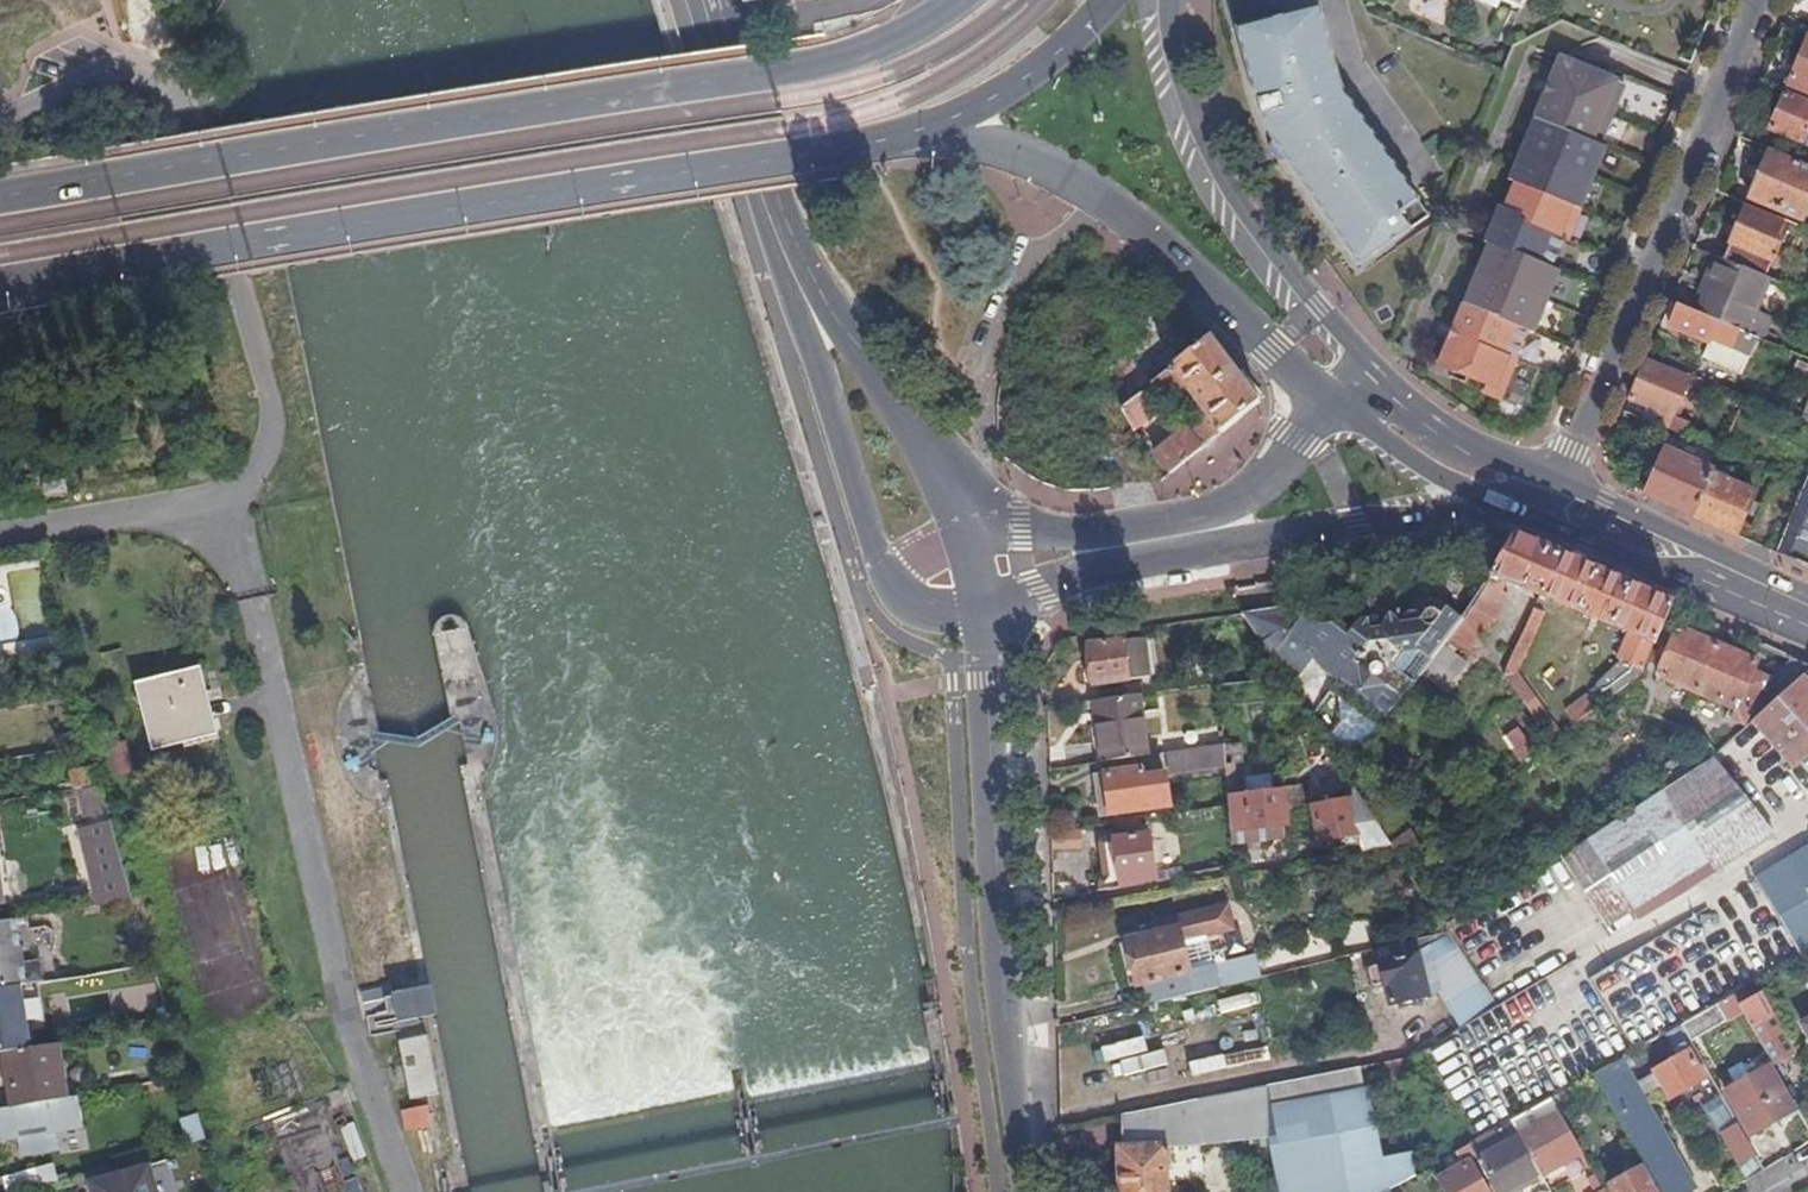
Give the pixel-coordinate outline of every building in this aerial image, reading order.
[(1523,11),(1527,0),(1497,0),(1523,11)] [(1240,28),(1241,32),(1260,109),(1270,131),(1274,140),(1279,145),(1325,215),(1359,264),(1427,218),(1425,214),(1426,212),(1379,142),(1370,129),(1346,94),(1343,85),(1337,64),(1322,8),(1307,11),(1240,28)] [(1791,81),(1807,88),(1807,40),(1791,81)] [(1542,124),(1600,146),(1625,85),(1561,59),(1550,86),(1568,93),(1564,101),(1547,94),(1536,122),(1542,124)] [(1568,93),(1550,86),(1547,94),(1564,101),(1568,93)] [(1785,95),(1770,132),(1803,145),(1807,132),(1807,105),(1785,95)] [(1511,182),(1517,184),(1528,158),(1545,165),(1549,156),(1531,149),(1542,124),(1536,122),(1511,182)] [(1600,146),(1542,124),(1531,149),(1549,156),(1545,165),(1528,158),(1517,184),(1581,212),(1606,149),(1600,146)] [(1769,153),(1750,199),(1803,220),(1807,208),(1807,169),(1769,153)] [(1581,212),(1517,184),(1507,209),(1521,217),(1518,225),(1562,239),(1568,241),(1576,224),(1581,212)] [(1500,207),(1496,217),(1518,225),(1521,217),(1507,209),(1500,207)] [(1746,211),(1725,261),(1767,279),(1787,228),(1746,211)] [(1562,239),(1518,225),(1496,217),(1485,244),(1488,245),(1494,248),(1550,268),(1562,239)] [(1488,245),(1464,303),(1469,306),(1494,248),(1488,245)] [(1550,268),(1494,248),(1469,306),(1529,333),(1535,335),(1561,272),(1550,268)] [(1755,338),(1762,341),(1771,319),(1756,312),(1769,280),(1767,279),(1725,261),(1714,258),(1704,283),(1709,286),(1697,314),(1737,331),(1755,338)] [(1529,333),(1469,306),(1464,303),(1453,331),(1470,338),(1467,346),(1450,338),(1438,366),(1504,393),(1529,333)] [(1670,304),(1661,326),(1667,329),(1668,328),(1710,346),(1711,342),(1729,349),(1732,344),(1737,331),(1697,314),(1670,304)] [(1470,338),(1453,331),(1450,338),(1467,346),(1470,338)] [(1732,344),(1750,351),(1755,338),(1737,331),(1732,344)] [(1205,411),(1223,433),(1261,402),(1231,364),(1211,338),(1173,369),(1190,391),(1205,411)] [(1703,360),(1715,365),(1740,375),(1750,351),(1732,344),(1729,349),(1711,342),(1710,346),(1703,360)] [(1645,364),(1629,402),(1651,411),(1650,416),(1661,421),(1664,416),(1672,420),(1688,381),(1645,364)] [(1190,391),(1173,369),(1122,410),(1134,431),(1157,413),(1155,409),(1178,391),(1183,397),(1190,391)] [(1223,433),(1205,411),(1199,417),(1203,423),(1192,433),(1189,429),(1151,460),(1162,481),(1223,433)] [(1665,453),(1646,497),(1663,505),(1693,518),(1711,477),(1712,474),(1700,469),(1687,463),(1665,453)] [(1691,456),(1687,463),(1700,469),(1703,462),(1691,456)] [(1803,488),(1775,555),(1807,570),(1807,476),(1803,488)] [(1711,477),(1693,518),(1720,530),(1735,537),(1754,496),(1711,477)] [(1803,488),(1776,477),(1747,542),(1775,555),(1803,488)] [(65,484),(44,488),(45,498),(59,496),(59,498),(67,496),(65,484)] [(1540,597),(1550,601),(1631,635),(1655,645),(1672,606),(1598,573),(1516,537),(1515,538),(1493,577),(1500,580),(1540,597)] [(1500,580),(1493,577),(1475,606),(1464,620),(1449,640),(1468,654),(1491,625),(1507,599),(1498,593),(1500,580)] [(1550,601),(1540,597),(1536,604),(1546,609),(1550,601)] [(1444,647),(1449,640),(1464,620),(1448,608),(1442,615),(1435,610),(1409,614),(1401,623),(1392,616),(1383,627),(1373,629),(1370,618),(1362,620),(1353,631),(1343,622),(1324,626),(1309,615),(1307,604),(1243,615),(1265,649),(1280,647),(1292,659),(1297,654),(1303,651),(1319,674),(1331,659),(1348,673),(1343,679),(1361,693),(1357,699),(1386,722),(1408,694),(1418,680),(1405,669),(1418,652),(1432,663),(1444,647)] [(1552,743),(1562,736),(1518,676),(1544,615),(1534,610),(1504,678),(1552,743)] [(1765,692),(1771,681),(1753,671),(1756,663),(1678,629),(1661,669),(1666,670),(1662,679),(1738,712),(1734,722),(1743,726),(1759,690),(1765,692)] [(1655,645),(1631,635),(1621,660),(1645,670),(1655,645)] [(1143,638),(1088,647),(1094,687),(1148,679),(1143,638)] [(1462,664),(1444,647),(1432,663),(1418,680),(1408,694),(1437,715),(1449,700),(1440,693),(1462,664)] [(1608,701),(1645,670),(1621,660),(1595,683),(1608,701)] [(1807,673),(1807,667),(1795,661),(1771,681),(1783,695),(1807,673)] [(1657,677),(1662,679),(1666,670),(1661,669),(1657,677)] [(1807,756),(1807,673),(1783,695),(1754,722),(1794,768),(1807,756)] [(198,676),(144,690),(158,746),(212,734),(198,676)] [(1134,693),(1092,699),(1101,761),(1143,754),(1134,693)] [(1565,710),(1578,727),(1599,710),(1587,693),(1565,710)] [(1523,726),(1505,736),(1519,761),(1537,750),(1523,726)] [(1287,820),(1284,790),(1273,791),(1271,776),(1246,780),(1248,794),(1236,795),(1232,765),(1242,763),(1240,742),(1226,745),(1228,766),(1231,806),(1233,832),(1249,830),(1251,842),(1287,837),(1285,826),(1288,826),(1287,820)] [(1171,774),(1228,766),(1226,745),(1168,754),(1171,774)] [(1675,785),(1699,770),(1690,754),(1666,770),(1675,785)] [(1757,850),(1777,837),(1713,760),(1699,770),(1675,785),(1563,860),(1605,923),(1631,907),(1640,921),(1757,850)] [(103,788),(99,771),(72,776),(75,792),(81,791),(98,788),(103,788)] [(1106,777),(1097,778),(1102,816),(1171,807),(1167,779),(1142,781),(1140,771),(1106,775),(1106,777)] [(1302,787),(1284,790),(1287,820),(1306,816),(1302,787)] [(103,814),(98,788),(81,791),(85,817),(103,814)] [(1392,845),(1359,793),(1353,800),(1315,807),(1322,844),(1360,836),(1363,850),(1392,845)] [(132,902),(110,818),(77,828),(96,908),(132,902)] [(1081,830),(1052,834),(1052,849),(1082,844),(1081,830)] [(1104,883),(1105,891),(1126,887),(1124,880),(1158,874),(1157,868),(1151,835),(1116,840),(1116,842),(1104,844),(1109,878),(1107,882),(1104,883)] [(1807,955),(1807,850),(1807,849),(1757,879),(1803,958),(1807,955)] [(1159,880),(1184,876),(1181,863),(1157,868),(1158,874),(1159,880)] [(0,867),(0,907),(4,907),(3,897),(11,895),(6,866),(0,867)] [(1124,880),(1126,887),(1159,880),(1158,874),(1124,880)] [(1230,925),(1224,934),(1234,932),(1229,907),(1218,909),(1227,913),(1230,925)] [(1150,1005),(1261,978),(1256,956),(1225,963),(1223,952),(1210,955),(1206,938),(1224,934),(1230,925),(1227,913),(1218,909),(1178,919),(1180,930),(1151,936),(1129,942),(1140,985),(1146,984),(1150,1005)] [(1148,925),(1151,936),(1180,930),(1178,919),(1148,925)] [(0,926),(0,991),(21,988),(27,986),(15,923),(0,926)] [(1429,997),(1416,941),(1379,951),(1382,964),(1370,967),(1368,971),(1372,987),(1376,989),(1387,987),(1391,1005),(1429,997)] [(431,1012),(426,982),(380,990),(385,1021),(431,1012)] [(45,1025),(38,984),(27,986),(21,988),(28,1028),(45,1025)] [(32,1051),(28,1028),(21,988),(0,991),(0,1057),(32,1051)] [(1097,1012),(1126,1006),(1122,988),(1094,994),(1097,1012)] [(1796,1053),(1759,988),(1736,1000),(1773,1065),(1796,1053)] [(1257,991),(1219,1000),(1223,1014),(1261,1005),(1257,991)] [(1727,1021),(1719,1005),(1683,1025),(1691,1041),(1727,1021)] [(1203,1039),(1248,1034),(1246,1019),(1201,1025),(1203,1039)] [(1691,1041),(1683,1025),(1668,1034),(1680,1057),(1655,1072),(1671,1101),(1706,1081),(1701,1071),(1707,1068),(1691,1041)] [(427,1094),(415,1036),(389,1041),(400,1099),(427,1094)] [(1108,1063),(1161,1052),(1158,1037),(1105,1048),(1108,1063)] [(1184,1066),(1220,1058),(1216,1044),(1181,1053),(1184,1066)] [(11,1081),(16,1111),(69,1102),(59,1046),(32,1051),(0,1057),(0,1083),(11,1081)] [(1171,1053),(1130,1063),(1134,1077),(1174,1067),(1171,1053)] [(1411,1076),(1411,1058),(1385,1062),(1389,1079),(1411,1076)] [(1660,1191),(1692,1191),(1697,1189),(1623,1059),(1594,1076),(1660,1191)] [(1781,1084),(1782,1083),(1774,1067),(1727,1093),(1751,1136),(1795,1111),(1781,1084)] [(1126,1148),(1166,1147),(1280,1140),(1278,1112),(1361,1095),(1356,1069),(1125,1115),(1126,1148)] [(1553,1099),(1563,1117),(1575,1111),(1565,1093),(1553,1099)] [(1285,1191),(1386,1191),(1390,1190),(1416,1176),(1415,1152),(1374,1160),(1361,1095),(1278,1112),(1280,1140),(1285,1191)] [(1511,1123),(1542,1177),(1583,1153),(1563,1117),(1553,1099),(1528,1113),(1536,1128),(1531,1131),(1522,1117),(1511,1123)] [(19,1140),(23,1157),(55,1151),(52,1136),(86,1129),(80,1100),(69,1102),(16,1111),(0,1114),(0,1144),(19,1140)] [(409,1133),(438,1126),(432,1104),(404,1111),(409,1133)] [(189,1144),(207,1139),(200,1114),(183,1119),(189,1144)] [(1739,1165),(1756,1156),(1739,1125),(1722,1136),(1739,1165)] [(1480,1159),(1499,1191),(1509,1191),(1537,1177),(1516,1139),(1480,1159)] [(1436,1182),(1445,1191),(1490,1191),(1485,1182),(1489,1179),(1470,1146),(1464,1149),(1471,1162),(1436,1182)] [(1126,1148),(1121,1148),(1123,1191),(1168,1191),(1166,1147),(1126,1148)] [(1610,1186),(1614,1191),(1654,1191),(1641,1169),(1610,1186)] [(91,1186),(92,1191),(157,1191),(151,1170),(91,1186)] [(37,1172),(6,1181),(9,1191),(43,1191),(37,1172)] [(1596,1176),(1590,1180),(1596,1191),(1602,1191),(1605,1191),(1596,1176)]
